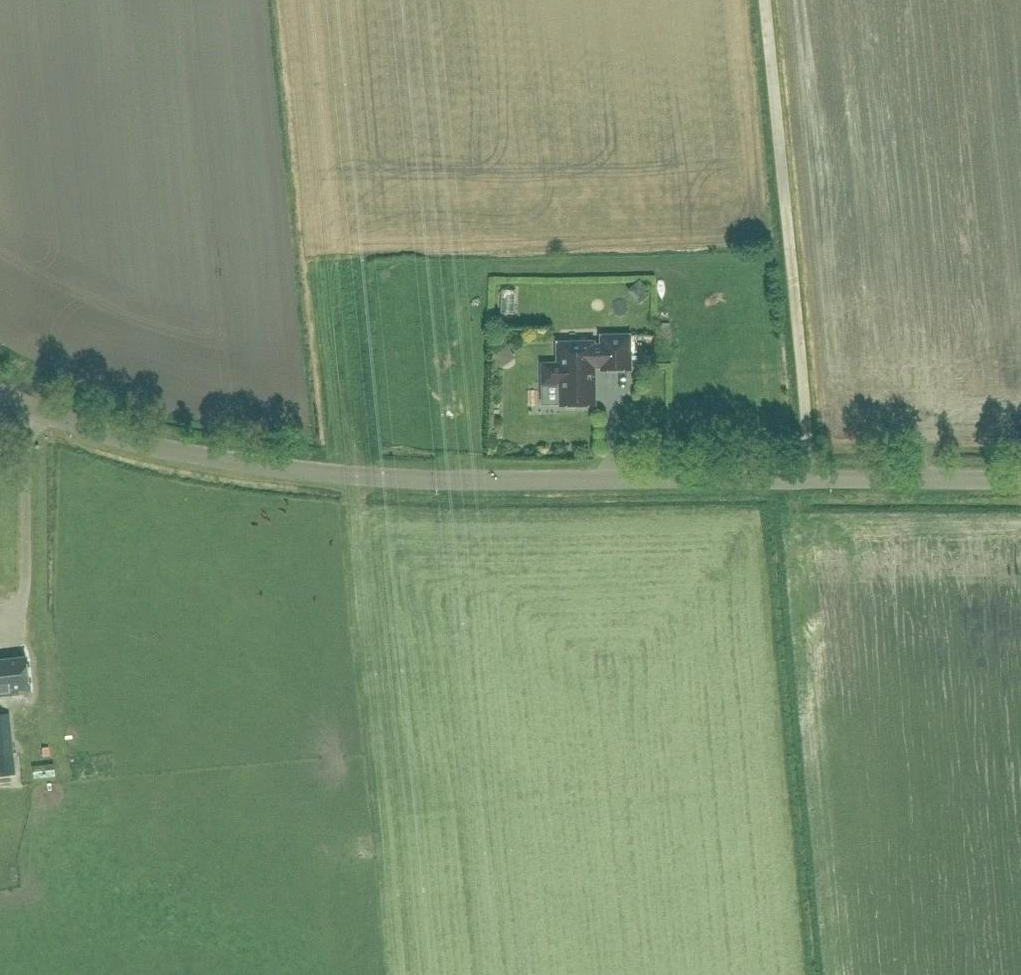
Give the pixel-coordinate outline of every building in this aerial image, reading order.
[(521,288),(508,288),(508,311),(520,311),(521,288)] [(629,370),(629,336),(601,336),(601,346),(561,347),(561,343),(557,343),(558,364),(542,364),(543,380),(546,384),(560,383),(560,406),(594,405),(593,367),(601,367),(602,370),(629,370)] [(30,693),(26,657),(4,660),(7,681),(0,682),(0,696),(30,693)] [(13,755),(9,715),(0,716),(0,756),(13,755)] [(36,761),(37,771),(56,770),(55,760),(36,761)]
